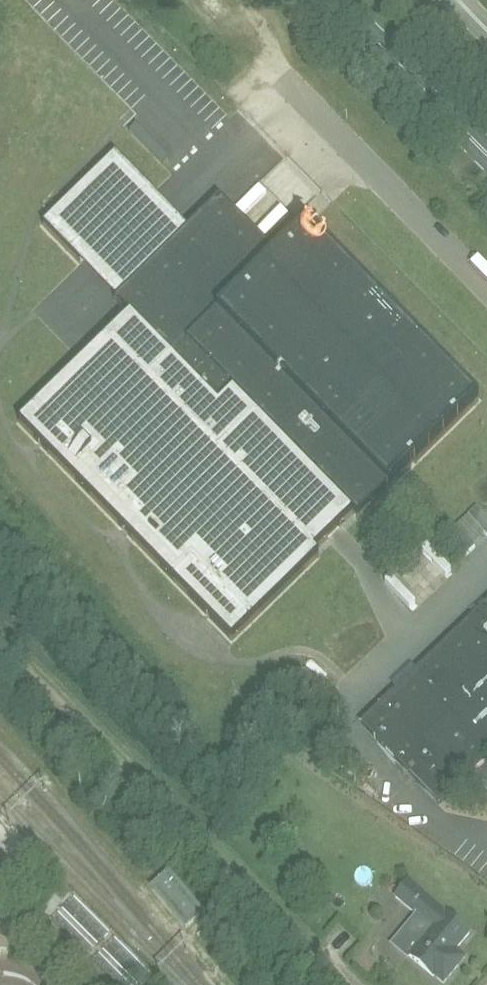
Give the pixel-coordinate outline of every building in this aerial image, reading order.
[(240,208),(257,224),(279,201),(263,185),(240,208)] [(129,316),(19,424),(232,642),(319,557),(314,552),(352,515),(357,520),(478,401),(307,226),(276,256),(262,269),(205,211),(187,229),(114,300),(129,316)] [(466,555),(474,547),(471,544),(483,533),(486,536),(486,519),(476,507),(447,535),(466,555)] [(412,545),(386,569),(392,575),(417,550),(412,545)] [(450,571),(426,545),(420,550),(445,576),(450,571)] [(409,608),(415,603),(390,577),(384,583),(409,608)] [(486,758),(486,606),(362,725),(438,804),(486,758)] [(150,889),(185,930),(203,914),(168,873),(150,889)] [(408,881),(395,896),(417,915),(404,930),(419,942),(408,955),(433,975),(434,974),(443,982),(458,964),(452,959),(459,952),(455,949),(469,933),(408,881)]
